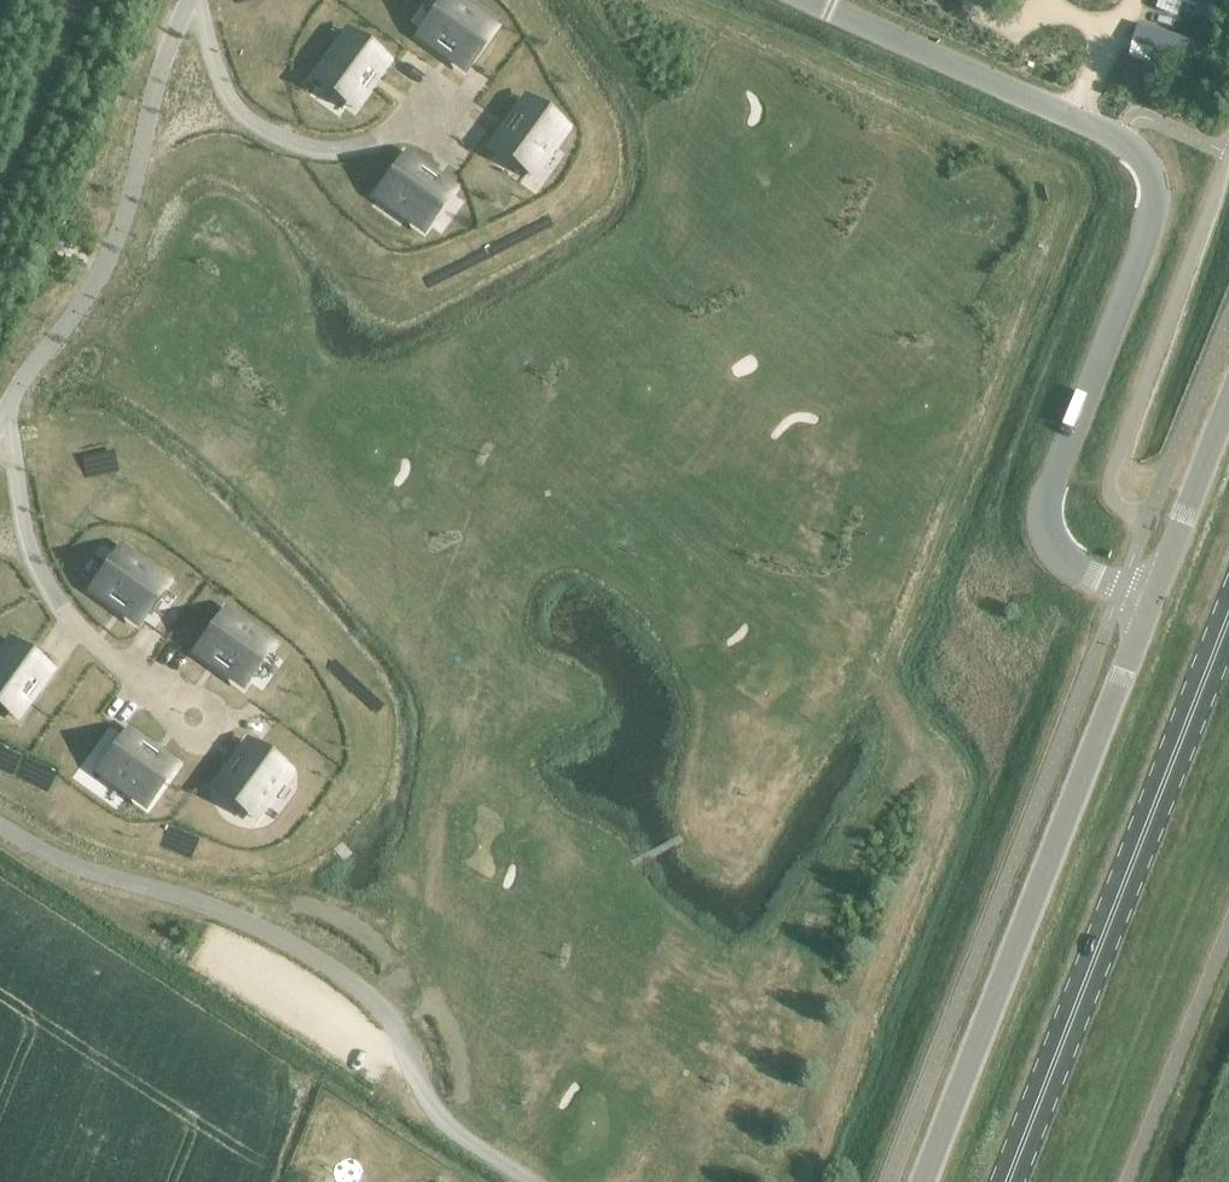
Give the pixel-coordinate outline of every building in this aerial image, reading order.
[(1210,15),(1216,0),(1172,0),(1210,15)] [(445,1),(423,31),(467,63),(489,34),(445,1)] [(1138,25),(1132,44),(1183,60),(1189,41),(1138,25)] [(351,37),(318,81),(349,103),(381,58),(351,37)] [(519,119),(497,149),(527,170),(559,126),(527,103),(517,117),(519,119)] [(403,162),(382,192),(426,224),(449,191),(435,181),(433,183),(403,162)] [(118,555),(96,585),(140,617),(162,587),(118,555)] [(223,618),(201,647),(245,679),(267,649),(223,618)] [(0,666),(0,704),(11,712),(33,682),(36,684),(46,670),(14,646),(0,666)] [(125,737),(104,767),(148,799),(171,767),(157,757),(155,759),(125,737)] [(242,762),(220,791),(250,813),(282,769),(250,746),(239,760),(242,762)]
